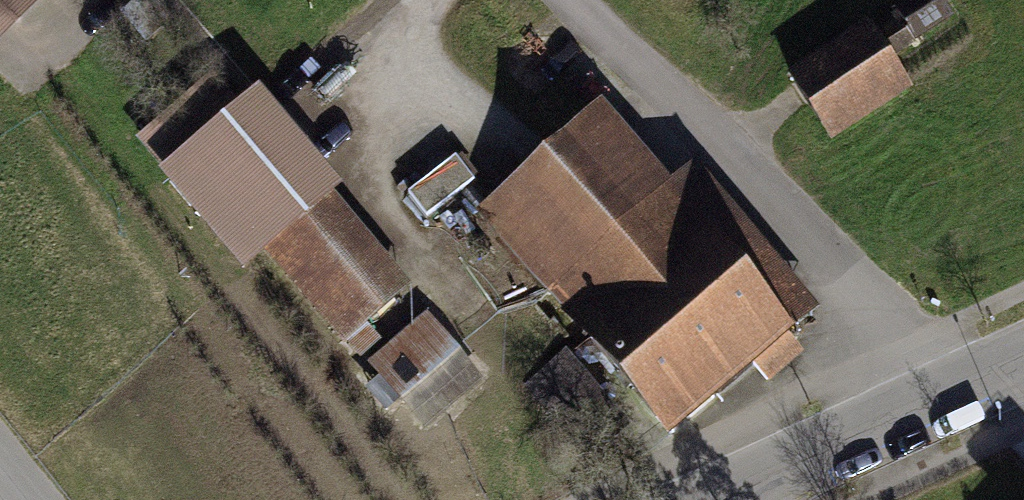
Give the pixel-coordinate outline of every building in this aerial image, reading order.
[(47,0),(0,0),(0,46),(47,0)] [(939,0),(917,0),(900,11),(904,18),(916,37),(949,15),(939,0)] [(904,18),(874,36),(891,63),(921,44),(916,37),(904,18)] [(874,36),(868,28),(793,76),(797,82),(809,101),(833,137),(908,89),(891,63),(874,36)] [(213,74),(136,139),(163,170),(240,106),(213,74)] [(343,189),(259,90),(240,106),(163,170),(159,175),(243,274),(266,255),(335,197),(343,189)] [(673,182),(603,101),(474,212),(670,440),(756,367),(771,385),(806,354),(792,338),(824,311),(696,162),(673,182)] [(335,197),(266,255),(343,346),(412,288),(335,197)] [(430,313),(369,362),(423,431),(446,413),(485,382),(430,313)] [(565,350),(524,385),(590,462),(631,427),(565,350)]
